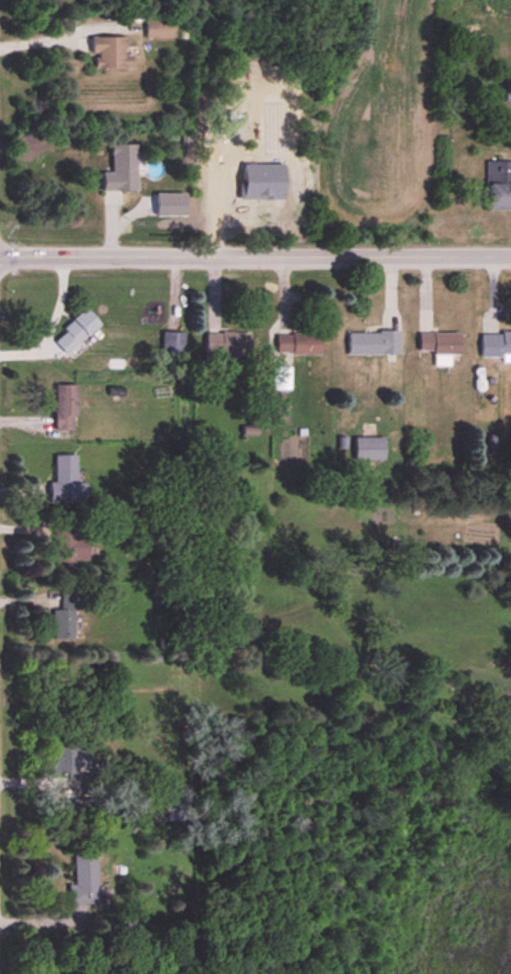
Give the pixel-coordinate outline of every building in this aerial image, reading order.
[(175,40),(175,20),(145,20),(145,40),(175,40)] [(130,69),(130,56),(126,56),(126,38),(92,38),(93,70),(130,69)] [(110,173),(101,173),(101,192),(136,192),(136,145),(110,145),(110,173)] [(487,211),(510,211),(510,163),(487,163),(487,211)] [(99,324),(85,310),(53,342),(68,356),(99,324)] [(348,356),(399,356),(399,333),(348,333),(348,356)] [(250,334),(206,334),(206,368),(237,368),(237,357),(250,357),(250,334)] [(459,356),(459,334),(418,334),(418,355),(434,355),(434,367),(449,367),(449,356),(459,356)] [(510,358),(510,334),(480,334),(480,359),(510,358)] [(321,355),(321,335),(276,335),(276,355),(321,355)] [(290,391),(290,368),(272,368),(272,391),(290,391)] [(55,431),(76,431),(76,386),(55,386),(55,431)] [(384,438),(355,438),(355,460),(384,460),(384,438)] [(84,483),(76,483),(76,455),(54,456),(54,483),(49,483),(49,503),(85,503),(84,483)] [(88,560),(88,540),(77,540),(77,522),(54,522),(54,560),(88,560)] [(52,610),(52,640),(76,640),(76,593),(60,593),(60,610),(52,610)] [(55,775),(79,775),(79,742),(55,742),(55,775)] [(167,786),(167,798),(154,798),(154,807),(165,807),(165,822),(189,822),(189,786),(167,786)] [(73,851),(75,885),(68,886),(69,906),(99,905),(96,850),(73,851)]
